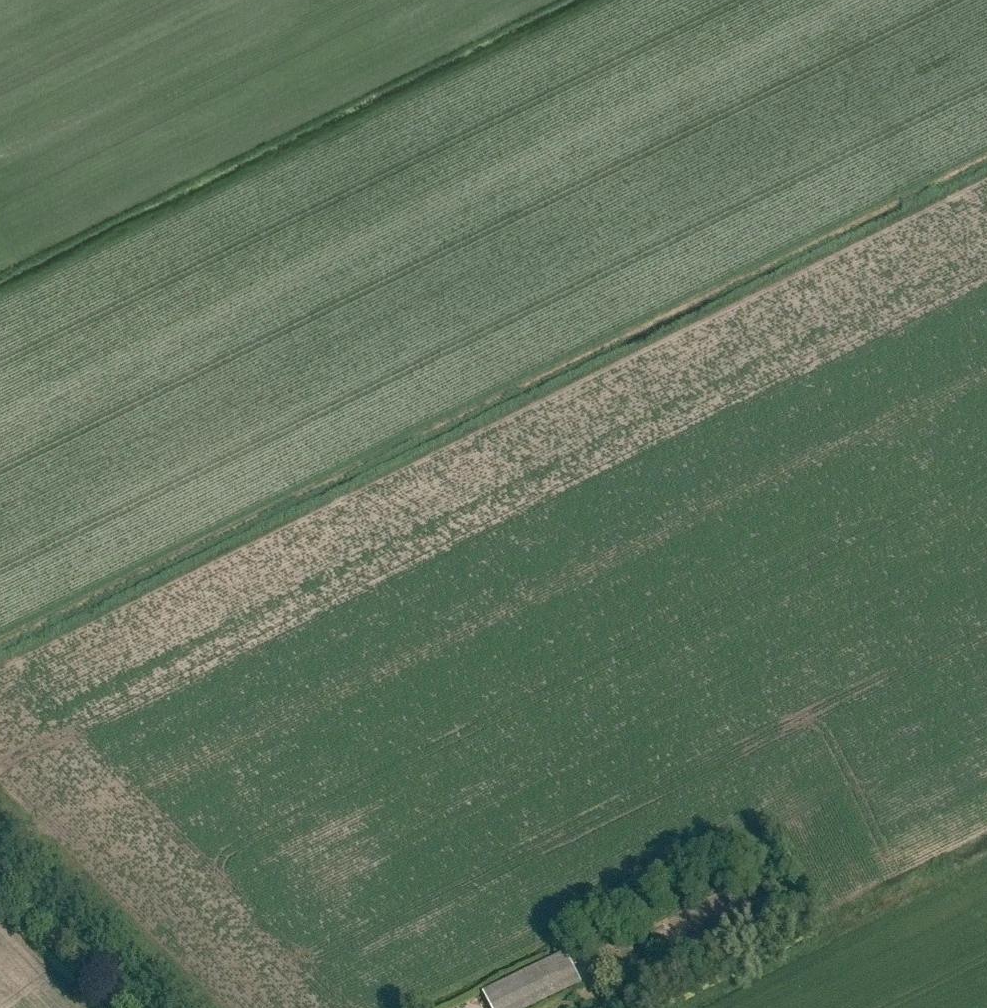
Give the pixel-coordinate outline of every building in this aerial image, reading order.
[(489,1007),(532,1007),(580,984),(564,955),(483,996),(489,1007)]
